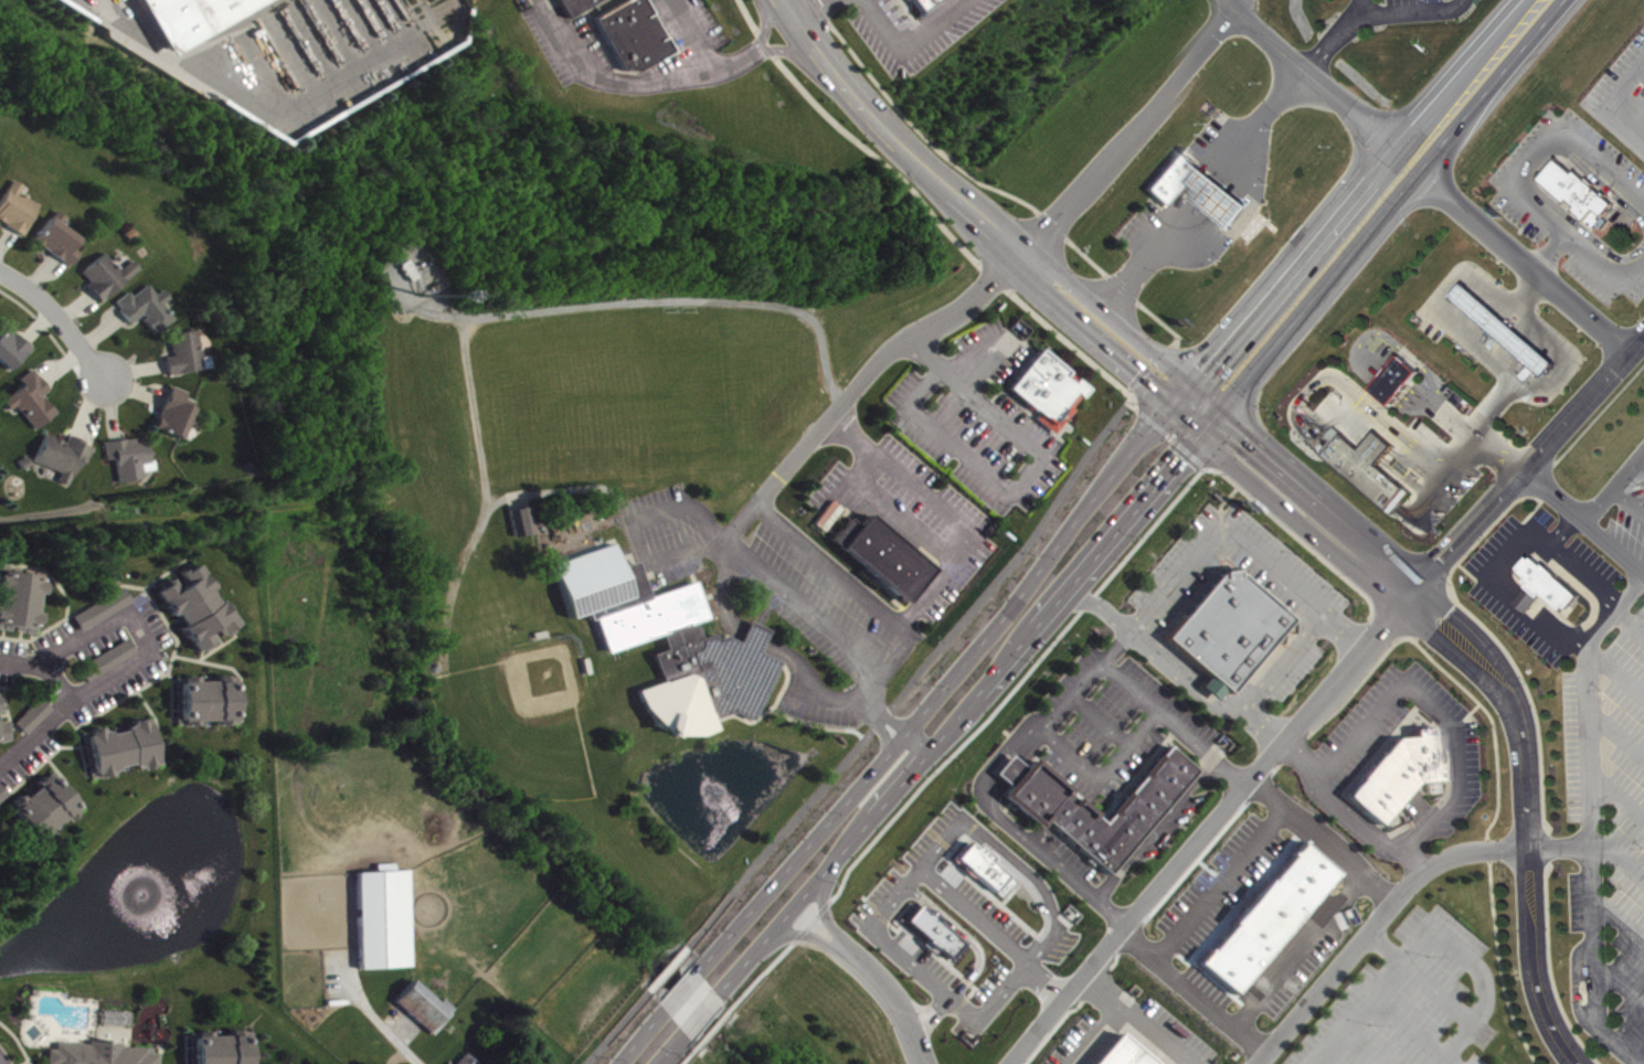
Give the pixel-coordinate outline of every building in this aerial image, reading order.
[(199,35),(179,0),(263,0),(199,35)] [(564,17),(594,0),(555,0),(564,17)] [(591,17),(619,0),(642,0),(669,49),(632,70),(619,67),(591,17)] [(919,10),(911,0),(932,0),(919,10)] [(1255,211),(1186,151),(1148,194),(1168,211),(1186,190),(1236,233),(1255,211)] [(1557,157),(1540,177),(1567,200),(1570,196),(1579,204),(1576,208),(1597,225),(1615,202),(1577,169),(1574,172),(1557,157)] [(0,194),(0,220),(4,223),(3,224),(11,228),(21,234),(29,221),(26,219),(35,203),(17,191),(20,184),(10,178),(0,194)] [(53,209),(31,238),(53,256),(66,266),(77,252),(73,248),(78,240),(56,223),(62,215),(53,209)] [(100,251),(78,270),(87,280),(84,284),(91,291),(97,299),(136,267),(129,258),(116,269),(100,251)] [(1465,281),(1453,295),(1547,374),(1558,361),(1465,281)] [(113,300),(126,290),(129,295),(145,283),(152,292),(159,287),(166,296),(159,301),(171,317),(153,330),(150,327),(148,329),(140,319),(142,317),(139,312),(126,322),(120,316),(116,310),(118,308),(113,300)] [(0,329),(0,363),(7,370),(29,347),(10,329),(9,331),(3,326),(0,329)] [(167,331),(192,327),(199,368),(165,373),(163,364),(162,354),(170,353),(167,331)] [(1088,387),(1080,396),(1079,395),(1070,404),(1073,406),(1052,432),(1033,416),(1038,412),(1032,406),(1031,407),(1006,386),(1039,347),(1088,387)] [(1371,387),(1376,382),(1381,375),(1387,369),(1400,353),(1419,370),(1407,384),(1401,392),(1394,398),(1390,404),(1371,387)] [(31,368),(18,377),(22,383),(1,398),(8,408),(14,403),(33,427),(53,412),(40,393),(46,387),(41,381),(31,368)] [(168,384),(162,398),(150,427),(176,438),(191,401),(181,396),(183,391),(168,384)] [(1376,429),(1393,444),(1377,461),(1406,487),(1393,501),(1388,508),(1322,449),(1326,444),(1332,438),(1327,435),(1335,425),(1360,447),(1376,429)] [(44,430),(32,456),(61,469),(57,476),(67,480),(77,456),(85,459),(91,445),(82,440),(83,438),(76,435),(68,432),(64,439),(44,430)] [(102,439),(113,437),(124,435),(124,436),(138,434),(139,440),(145,439),(148,458),(138,459),(141,475),(118,479),(114,455),(105,457),(102,439)] [(25,453),(19,458),(23,465),(31,460),(25,453)] [(517,541),(535,537),(529,510),(512,514),(517,541)] [(847,515),(828,538),(902,600),(931,567),(866,512),(856,523),(847,515)] [(736,640),(742,627),(746,618),(766,628),(763,637),(756,650),(777,660),(750,717),(732,710),(710,717),(713,726),(697,734),(666,732),(669,731),(662,732),(660,726),(659,728),(639,705),(633,689),(660,679),(651,652),(665,647),(659,631),(605,649),(593,617),(587,618),(585,610),(569,615),(550,562),(612,542),(619,565),(635,560),(648,596),(692,579),(706,617),(693,620),(699,635),(713,630),(715,637),(722,634),(736,640)] [(1520,565),(1523,567),(1521,570),(1529,576),(1527,577),(1531,581),(1528,584),(1516,600),(1528,610),(1544,593),(1562,607),(1566,603),(1569,606),(1579,593),(1556,574),(1558,572),(1546,563),(1545,564),(1534,555),(1531,557),(1528,555),(1520,565)] [(151,585),(158,581),(155,575),(169,565),(176,575),(179,572),(174,565),(181,561),(183,564),(193,557),(234,618),(231,620),(234,625),(226,629),(224,626),(220,628),(212,617),(201,625),(209,636),(204,639),(208,643),(202,647),(200,642),(192,648),(174,621),(180,618),(172,607),(168,610),(151,585)] [(11,627),(0,625),(0,562),(42,568),(40,578),(43,578),(41,589),(35,589),(33,607),(39,608),(38,621),(34,620),(33,630),(11,627)] [(1234,568),(1219,568),(1164,636),(1208,674),(1199,684),(1215,696),(1222,687),(1228,690),(1291,617),(1234,568)] [(71,613),(120,582),(129,597),(79,628),(71,613)] [(87,635),(136,606),(127,591),(78,620),(87,635)] [(75,661),(126,631),(135,647),(85,677),(75,661)] [(92,686),(141,656),(132,642),(84,673),(92,686)] [(171,674),(182,673),(182,670),(231,669),(232,696),(235,696),(235,719),(213,720),(213,714),(193,714),(193,721),(172,721),(171,674)] [(10,721),(38,693),(50,705),(22,733),(10,721)] [(9,733),(0,735),(0,701),(9,733)] [(78,728),(87,726),(86,723),(99,721),(99,724),(103,723),(104,724),(107,724),(108,727),(124,724),(124,721),(127,721),(127,719),(130,719),(129,715),(141,712),(141,714),(149,713),(159,758),(139,763),(138,759),(135,760),(135,759),(132,759),(131,755),(114,759),(115,763),(112,764),(112,765),(109,766),(109,769),(87,774),(78,728)] [(14,744),(9,724),(0,726),(0,747),(14,744)] [(1412,727),(1412,732),(1412,735),(1415,780),(1443,778),(1440,733),(1434,734),(1433,726),(1412,727)] [(1393,736),(1386,745),(1364,770),(1354,784),(1345,794),(1377,823),(1415,780),(1412,735),(1393,736)] [(1167,744),(1195,768),(1106,872),(1043,818),(1037,826),(998,794),(1007,784),(998,775),(993,772),(1008,753),(1015,759),(1022,765),(1030,755),(1050,772),(1070,788),(1067,792),(1069,795),(1072,797),(1074,795),(1084,802),(1094,812),(1093,815),(1101,821),(1110,811),(1107,810),(1120,795),(1124,789),(1126,791),(1137,779),(1142,774),(1139,772),(1148,762),(1156,752),(1158,754),(1167,744)] [(1,805),(51,766),(79,802),(30,842),(1,805)] [(2,786),(0,788),(0,810),(13,799),(2,786)] [(967,877),(986,895),(1003,876),(966,841),(948,860),(967,877)] [(348,869),(403,865),(409,962),(354,966),(348,869)] [(922,948),(925,951),(930,947),(942,958),(955,944),(914,906),(902,919),(921,937),(916,943),(922,948)] [(389,997),(410,973),(438,999),(443,993),(455,1003),(439,1021),(433,1028),(427,1034),(415,1023),(400,1041),(378,1022),(394,1002),(389,997)] [(243,1024),(244,1063),(186,1063),(185,1029),(197,1029),(197,1025),(209,1025),(210,1031),(225,1031),(225,1024),(243,1024)] [(156,1049),(154,1063),(50,1063),(50,1062),(42,1061),(44,1043),(50,1044),(51,1038),(85,1041),(86,1036),(117,1039),(117,1042),(144,1044),(144,1049),(156,1049)] [(476,1061),(473,1063),(451,1063),(448,1062),(462,1049),(476,1061)]
